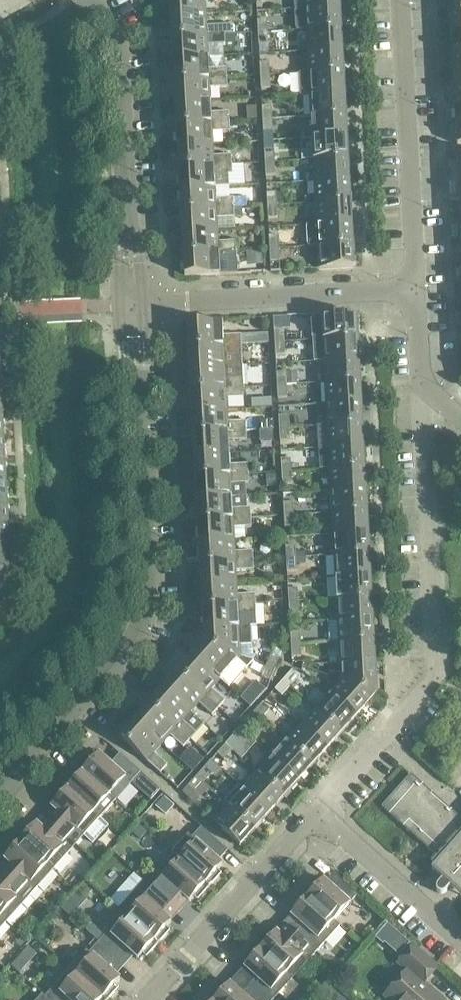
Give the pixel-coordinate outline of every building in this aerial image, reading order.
[(171,15),(205,13),(205,2),(210,0),(170,0),(171,15)] [(339,0),(294,0),(295,9),(340,7),(339,0)] [(450,14),(460,14),(460,0),(449,0),(450,14)] [(341,28),(340,7),(295,9),(296,31),(306,30),(341,28)] [(205,13),(171,15),(172,37),(224,34),(224,35),(233,34),(232,24),(206,26),(205,13)] [(450,14),(451,36),(460,35),(460,14),(450,14)] [(266,19),(257,20),(257,33),(267,32),(266,19)] [(341,28),(306,30),(307,52),(342,50),(341,28)] [(267,32),(257,33),(258,45),(268,45),(267,32)] [(224,34),(172,37),(173,58),(208,57),(207,45),(225,44),(224,35),(224,34)] [(451,36),(452,57),(460,57),(460,35),(451,36)] [(342,50),(307,52),(308,73),(343,71),(342,50)] [(208,57),(173,58),(174,80),(227,77),(226,68),(208,69),(208,57)] [(452,57),(453,79),(460,79),(460,57),(452,57)] [(269,62),(259,63),(260,76),(269,76),(269,62)] [(343,71),(308,73),(310,95),(345,93),(343,71)] [(269,76),(260,76),(260,88),(270,88),(269,76)] [(227,77),(174,80),(175,102),(210,100),(209,89),(227,88),(227,77)] [(345,93),(310,95),(311,117),(346,115),(345,93)] [(210,100),(175,102),(177,124),(229,121),(229,111),(211,112),(210,100)] [(256,119),(256,106),(246,107),(247,119),(256,119)] [(271,106),(261,107),(262,119),(272,119),(271,106)] [(346,115),(311,117),(312,138),(347,136),(346,115)] [(272,119),(262,119),(263,132),(272,131),(272,119)] [(229,121),(177,124),(178,145),(212,143),(212,132),(230,131),(229,121)] [(347,136),(312,138),(313,160),(348,158),(347,136)] [(212,143),(178,145),(179,167),(231,164),(231,155),(213,156),(212,143)] [(264,162),(274,162),(273,149),(264,150),(264,162)] [(348,158),(313,160),(314,181),(349,179),(348,158)] [(264,162),(265,175),(275,175),(274,162),(264,162)] [(232,174),(231,164),(179,167),(180,189),(215,187),(229,186),(229,174),(232,174)] [(349,179),(314,181),(316,203),(350,201),(349,179)] [(215,187),(180,189),(181,210),(234,207),(233,198),(215,199),(215,187)] [(267,205),(276,205),(276,192),(266,193),(267,205)] [(350,201),(316,203),(317,224),(352,222),(350,201)] [(267,205),(267,218),(277,218),(276,205),(267,205)] [(234,207),(181,210),(182,232),(217,230),(216,218),(234,217),(234,207)] [(352,222),(317,224),(306,225),(307,246),(318,246),(353,244),(352,222)] [(217,230),(182,232),(184,253),(236,250),(236,241),(218,242),(217,230)] [(278,236),(268,236),(269,249),(279,248),(278,236)] [(353,244),(318,246),(319,268),(354,267),(353,244)] [(279,248),(269,249),(270,261),(279,261),(279,248)] [(236,250),(184,253),(185,277),(220,274),(219,261),(237,260),(236,250)] [(322,317),(323,339),(358,337),(356,315),(322,317)] [(187,324),(189,347),(241,344),(241,334),(223,335),(222,322),(187,324)] [(283,329),(274,330),(274,342),(283,341),(283,329)] [(358,337),(323,339),(324,361),(359,359),(358,337)] [(283,341),(274,342),(275,355),(284,354),(283,341)] [(242,365),(241,344),(189,347),(190,368),(242,365)] [(359,359),(324,361),(325,382),(360,381),(359,359)] [(244,387),(242,365),(190,368),(191,390),(244,387)] [(276,385),(286,385),(286,372),(276,373),(276,385)] [(360,381),(325,382),(326,404),(361,402),(360,381)] [(276,385),(277,398),(287,398),(286,385),(276,385)] [(244,387),(191,390),(192,411),(227,409),(226,398),(244,397),(244,387)] [(361,402),(326,404),(327,426),(362,424),(361,402)] [(227,409),(192,411),(193,433),(246,430),(245,421),(227,422),(227,409)] [(279,428),(288,428),(288,415),(278,416),(279,428)] [(363,445),(362,424),(327,426),(318,426),(319,448),(363,445)] [(279,428),(279,441),(289,441),(288,428),(279,428)] [(246,430),(193,433),(194,454),(229,452),(228,441),(246,440),(246,430)] [(365,467),(363,445),(319,448),(320,469),(330,469),(365,467)] [(229,452),(194,454),(196,476),(248,473),(248,464),(230,465),(229,452)] [(290,458),(280,459),(281,471),(291,471),(290,458)] [(365,467),(330,469),(331,490),(366,488),(365,467)] [(291,471),(281,471),(282,484),(291,484),(291,471)] [(249,483),(248,473),(196,476),(197,498),(247,495),(246,483),(249,483)] [(366,488),(331,490),(332,512),(367,510),(366,488)] [(247,507),(247,495),(197,498),(198,520),(251,517),(250,507),(247,507)] [(293,502),(283,503),(283,514),(293,514),(293,502)] [(0,503),(0,525),(8,524),(7,503),(0,503)] [(367,510),(332,512),(333,533),(368,531),(367,510)] [(293,514),(283,514),(284,528),(294,527),(293,514)] [(251,517),(198,520),(199,541),(234,539),(233,527),(251,526),(251,517)] [(0,525),(0,546),(9,546),(8,524),(0,525)] [(368,531),(333,533),(334,555),(369,553),(368,531)] [(234,539),(199,541),(200,563),(253,560),(253,550),(235,551),(234,539)] [(295,545),(285,546),(286,558),(295,557),(295,545)] [(0,546),(0,570),(11,574),(10,565),(12,563),(12,555),(10,555),(9,546),(0,546)] [(369,553),(334,555),(335,577),(370,575),(369,553)] [(295,557),(286,558),(286,571),(296,571),(295,557)] [(253,560),(200,563),(202,584),(236,583),(236,571),(254,570),(253,560)] [(0,570),(0,589),(5,583),(5,581),(11,574),(0,570)] [(370,575),(335,577),(337,598),(372,596),(370,575)] [(236,583),(202,584),(203,606),(255,603),(255,594),(237,595),(236,583)] [(297,588),(287,589),(288,601),(298,601),(297,588)] [(372,596),(337,598),(338,620),(373,618),(372,596)] [(298,601),(288,601),(289,614),(298,614),(298,601)] [(257,625),(255,603),(203,606),(204,628),(251,625),(257,625)] [(373,618),(338,620),(339,642),(374,640),(373,618)] [(252,644),(251,625),(204,628),(205,644),(240,656),(240,645),(252,644)] [(299,631),(290,632),(290,644),(300,644),(299,631)] [(374,640),(339,642),(340,663),(375,662),(374,640)] [(253,661),(240,656),(205,644),(194,656),(220,680),(237,661),(246,668),(253,661)] [(300,644),(290,644),(291,658),(301,657),(300,644)] [(275,669),(280,658),(271,654),(266,666),(275,669)] [(220,680),(194,656),(179,673),(219,708),(225,701),(212,689),(220,680)] [(375,662),(340,663),(341,679),(377,692),(375,662)] [(275,669),(266,666),(261,677),(270,680),(275,669)] [(298,677),(291,670),(283,679),(291,685),(298,677)] [(219,708),(179,673),(165,689),(191,712),(199,703),(212,715),(219,708)] [(291,685),(283,679),(274,689),(281,696),(291,685)] [(377,692),(341,679),(341,680),(331,692),(357,715),(377,693),(377,692)] [(264,690),(255,682),(241,698),(250,706),(264,690)] [(191,712),(165,689),(150,705),(190,740),(204,724),(191,712)] [(357,715),(331,692),(316,708),(342,731),(357,715)] [(254,711),(262,718),(269,709),(262,702),(254,711)] [(190,740),(150,705),(136,721),(162,744),(170,735),(183,747),(190,740)] [(342,731),(316,708),(301,724),(328,747),(342,731)] [(254,711),(245,721),(252,728),(262,718),(254,711)] [(162,744),(136,721),(121,738),(160,773),(167,765),(154,753),(162,744)] [(328,747),(301,724),(287,740),(313,764),(328,747)] [(240,741),(233,735),(225,743),(233,750),(240,741)] [(287,740),(273,756),(299,780),(313,764),(287,740)] [(233,750),(225,743),(216,753),(223,760),(233,750)] [(192,746),(182,756),(194,767),(204,757),(192,746)] [(86,767),(83,771),(115,800),(119,796),(139,774),(118,755),(110,763),(99,753),(86,767)] [(299,780),(273,756),(268,753),(254,769),(258,772),(284,796),(299,780)] [(197,775),(204,782),(211,773),(204,767),(197,775)] [(75,780),(67,788),(94,812),(102,804),(109,795),(115,801),(115,800),(83,771),(75,780)] [(258,772),(244,788),(270,812),(284,796),(258,772)] [(411,774),(381,807),(442,861),(432,874),(443,884),(439,888),(437,892),(437,895),(439,897),(443,897),(449,891),(460,901),(460,900),(460,819),(411,774)] [(197,775),(188,786),(194,792),(204,782),(197,775)] [(270,812),(244,788),(239,784),(225,801),(229,804),(255,828),(270,812)] [(63,793),(51,806),(74,827),(67,835),(76,844),(96,822),(100,817),(94,812),(67,788),(63,793)] [(229,804),(214,822),(240,845),(255,828),(229,804)] [(36,823),(20,841),(53,870),(68,853),(76,844),(67,835),(55,825),(48,833),(36,823)] [(123,838),(131,829),(124,823),(116,832),(123,838)] [(213,857),(223,846),(201,827),(192,838),(188,835),(172,853),(179,859),(209,887),(219,876),(216,872),(222,865),(213,857)] [(20,841),(4,858),(16,869),(8,877),(29,896),(53,870),(20,841)] [(156,873),(147,883),(171,904),(180,894),(189,902),(196,894),(199,898),(209,887),(179,859),(162,878),(156,873)] [(6,922),(29,896),(8,877),(1,885),(0,884),(0,917),(6,922)] [(341,881),(334,888),(323,878),(306,897),(339,926),(340,925),(334,920),(356,895),(341,881)] [(144,880),(119,909),(158,944),(168,933),(164,929),(171,922),(162,914),(171,904),(147,883),(144,880)] [(339,926),(306,897),(291,914),(303,925),(296,933),(295,934),(316,952),(317,952),(339,926)] [(107,932),(98,942),(120,961),(129,951),(138,959),(144,952),(148,955),(158,944),(119,909),(118,909),(121,912),(105,930),(107,932)] [(399,954),(410,943),(390,924),(379,935),(399,954)] [(317,952),(296,933),(295,934),(289,941),(276,930),(260,949),(293,978),(316,952),(317,952)] [(70,968),(106,999),(108,999),(117,990),(113,986),(120,979),(111,971),(120,961),(98,942),(89,952),(87,950),(70,968)] [(13,963),(21,970),(38,951),(30,944),(13,963)] [(424,983),(437,968),(413,946),(399,962),(408,970),(385,995),(391,999),(443,999),(424,983)] [(260,949),(244,966),(257,977),(249,985),(266,999),(273,999),(293,978),(260,949)] [(45,997),(48,999),(106,999),(70,968),(45,997)] [(249,985),(249,986),(254,991),(247,998),(230,982),(214,999),(266,999),(249,985)]
